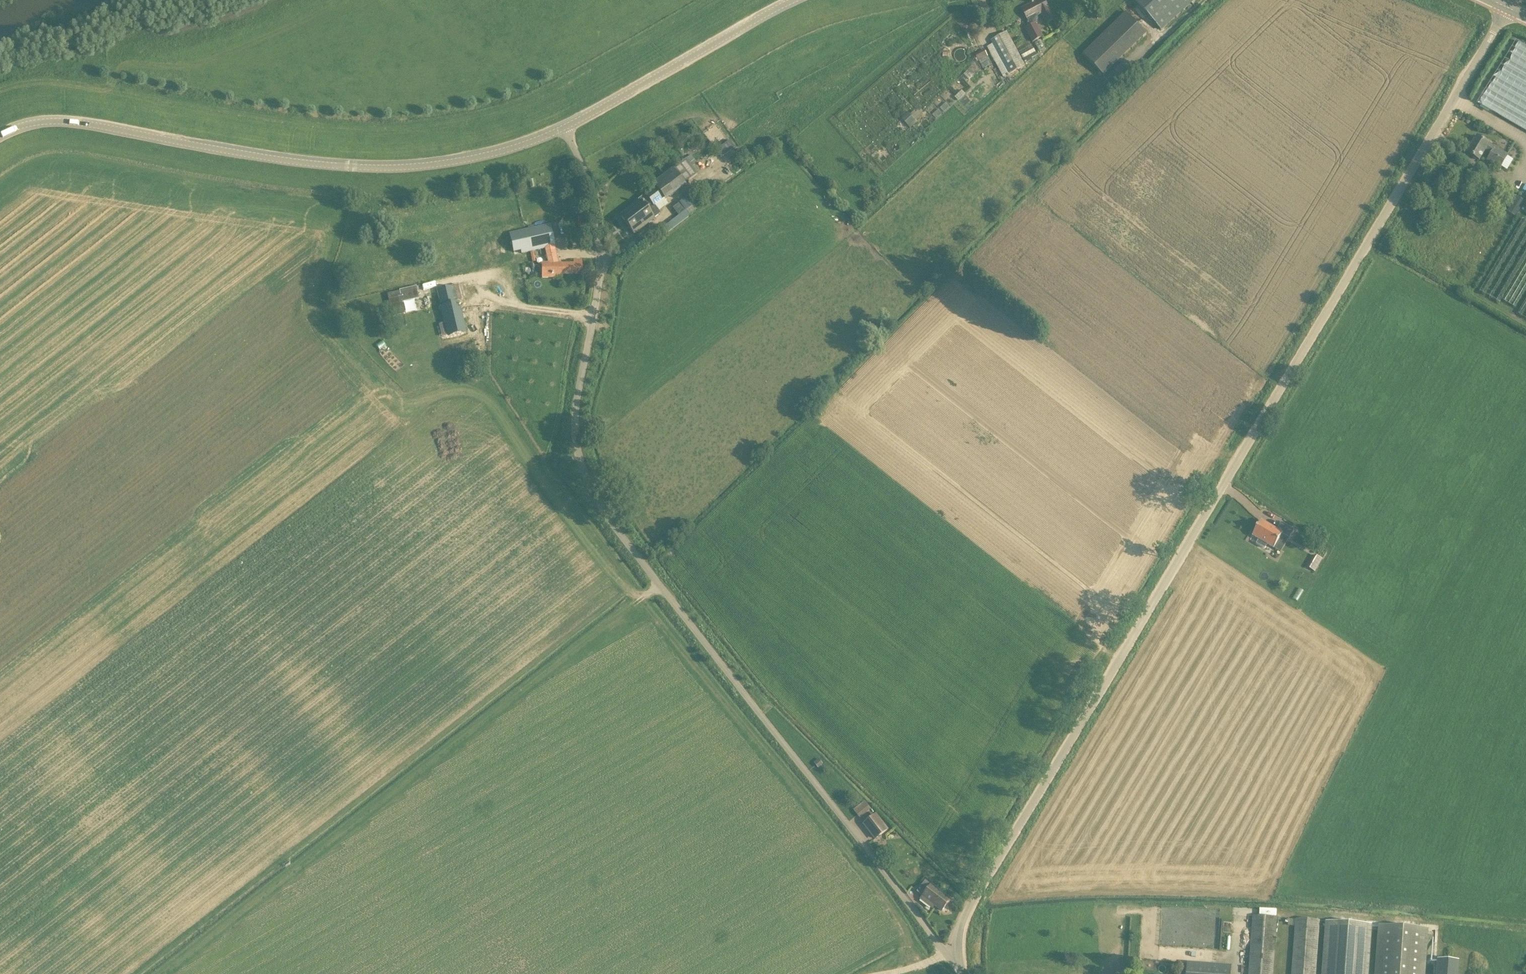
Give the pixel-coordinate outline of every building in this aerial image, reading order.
[(1047,23),(1055,19),(1045,0),(1037,0),(1022,8),(1028,20),(1029,22),(1028,24),(1029,26),(1026,28),(1033,42),(1043,37),(1037,24),(1038,17),(1037,15),(1042,13),(1047,23)] [(1161,30),(1195,0),(1134,0),(1161,30)] [(1103,75),(1146,34),(1125,12),(1082,54),(1103,75)] [(1036,54),(1023,61),(1007,31),(990,41),(992,45),(987,47),(1003,77),(1026,65),(1025,63),(1037,57),(1036,54)] [(975,55),(978,61),(988,56),(985,50),(975,55)] [(968,71),(964,75),(969,80),(972,76),(968,71)] [(962,91),(955,97),(958,101),(965,94),(962,91)] [(946,103),(940,108),(944,112),(950,106),(946,103)] [(938,109),(933,115),(936,119),(942,113),(938,109)] [(910,114),(904,120),(909,126),(915,120),(910,114)] [(1487,160),(1500,168),(1508,154),(1495,147),(1495,148),(1489,144),(1477,136),(1467,153),(1480,161),(1486,150),(1491,153),(1487,160)] [(721,156),(735,147),(730,140),(716,149),(721,156)] [(654,187),(644,195),(638,200),(640,202),(621,216),(634,233),(654,219),(653,218),(660,213),(654,206),(664,199),(665,201),(686,186),(684,184),(695,175),(684,160),(673,168),(652,183),(654,187)] [(679,201),(685,209),(698,199),(692,191),(679,201)] [(1515,216),(1523,203),(1515,199),(1508,211),(1515,216)] [(688,213),(685,209),(666,225),(668,228),(688,213)] [(550,224),(505,234),(510,256),(537,250),(539,257),(547,255),(548,263),(542,264),(542,278),(552,278),(552,274),(582,274),(582,260),(574,260),(574,264),(558,264),(554,247),(555,247),(550,224)] [(418,298),(416,286),(387,293),(392,315),(404,313),(402,302),(418,298)] [(442,306),(447,331),(464,327),(458,302),(453,304),(452,301),(457,300),(454,286),(449,287),(438,290),(441,304),(443,303),(444,306),(442,306)] [(551,344),(555,332),(550,330),(546,342),(551,344)] [(1277,530),(1261,521),(1252,536),(1259,540),(1257,544),(1265,548),(1267,544),(1274,548),(1282,534),(1289,538),(1293,530),(1281,523),(1277,530)] [(1316,557),(1309,567),(1315,571),(1322,560),(1316,557)] [(859,823),(873,840),(886,829),(873,812),(859,823)] [(931,885),(923,896),(942,911),(951,899),(931,885)] [(1277,917),(1252,915),(1248,973),(1273,973),(1277,917)] [(1320,920),(1295,918),(1291,973),(1316,973),(1320,920)] [(1372,924),(1327,921),(1323,973),(1368,973),(1372,924)] [(1429,928),(1379,924),(1376,973),(1426,973),(1429,928)] [(1437,960),(1436,973),(1458,973),(1459,961),(1437,960)] [(1187,963),(1186,973),(1230,973),(1231,966),(1187,963)]
